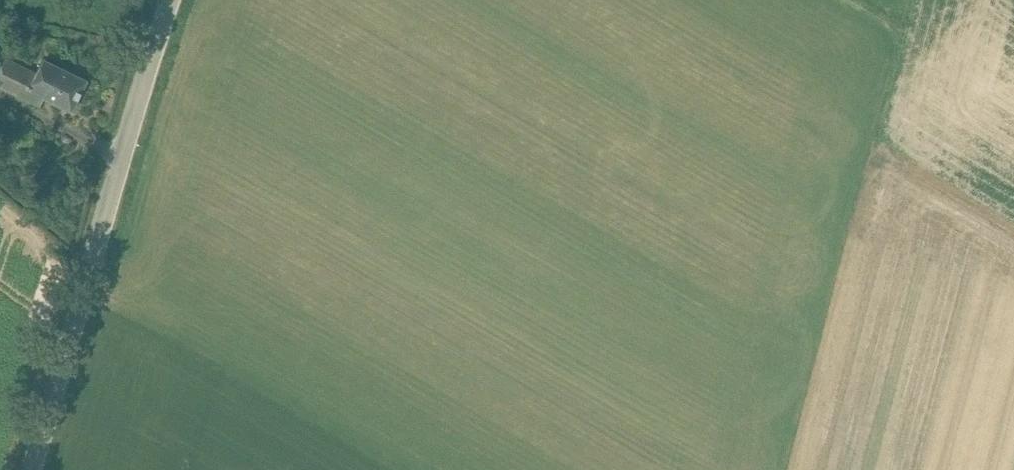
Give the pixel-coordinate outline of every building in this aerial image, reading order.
[(72,112),(88,81),(46,60),(38,75),(5,58),(0,67),(0,87),(41,108),(46,98),(72,112)]
